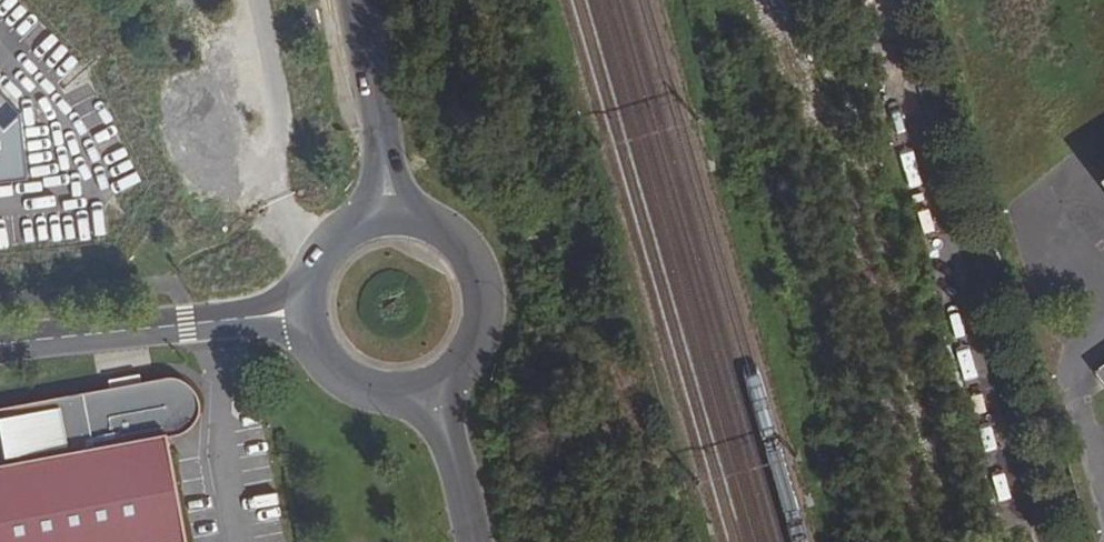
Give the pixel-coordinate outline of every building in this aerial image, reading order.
[(29,182),(23,114),(0,91),(0,185),(29,182)] [(1059,199),(1087,177),(1069,154),(1041,176),(1059,199)] [(1095,373),(1103,385),(1103,366),(1095,373)] [(163,380),(0,410),(0,541),(183,541),(164,438),(173,436),(183,432),(191,424),(196,414),(196,403),(192,392),(184,384),(174,380),(163,380)]
